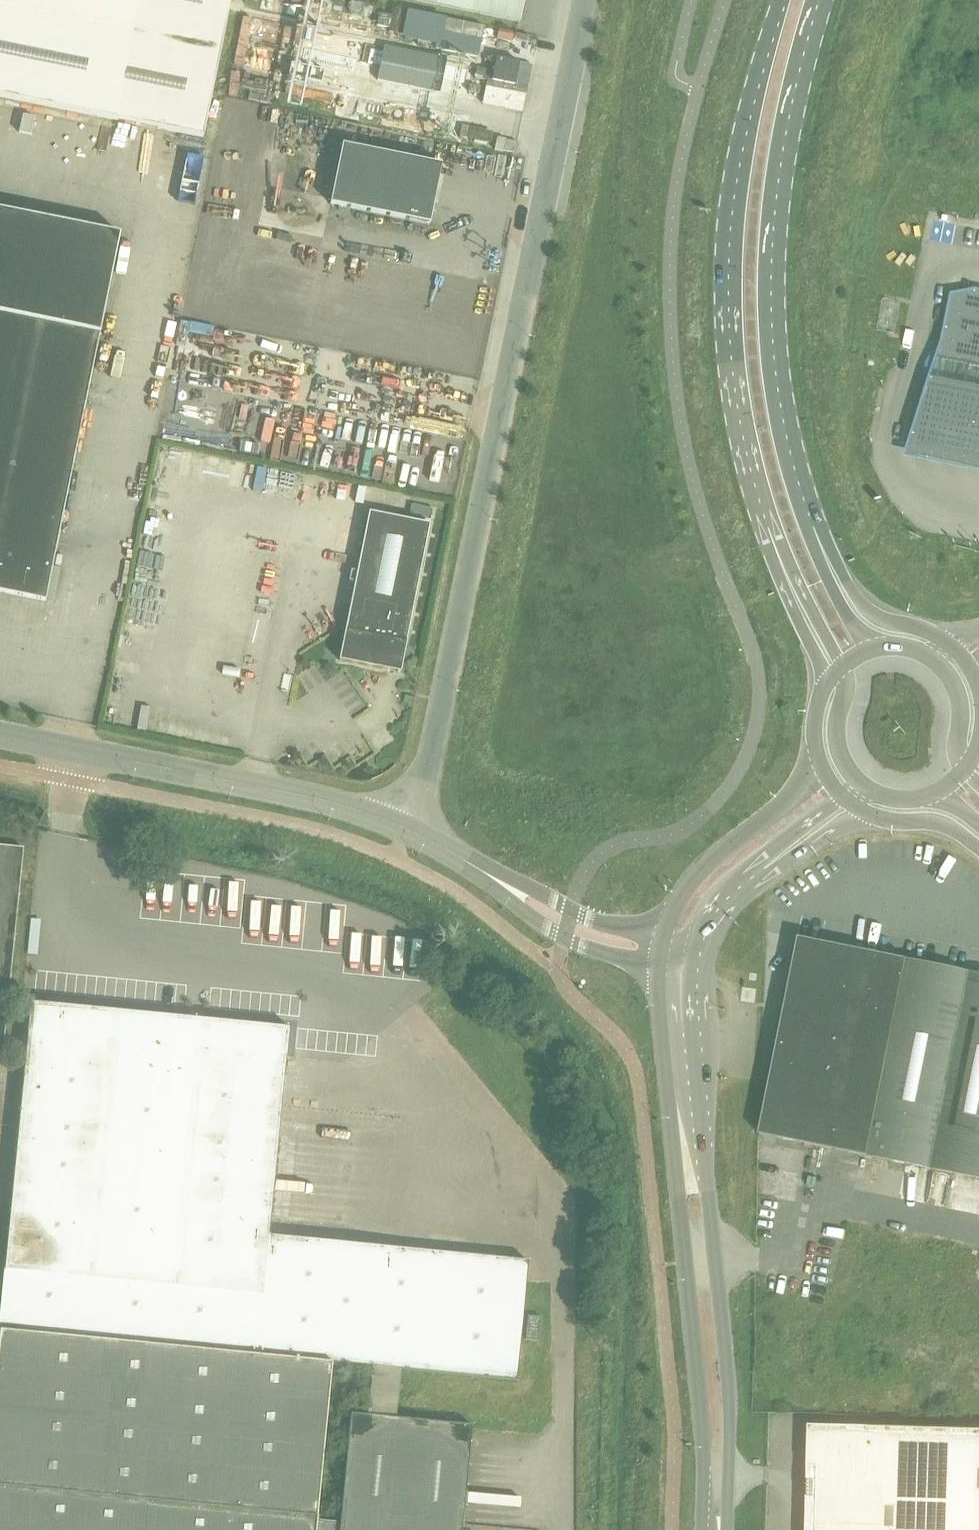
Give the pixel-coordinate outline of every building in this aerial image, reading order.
[(119,120),(202,137),(230,0),(0,0),(0,96),(119,120)] [(521,22),(526,0),(432,0),(521,22)] [(255,15),(255,32),(277,33),(278,16),(255,15)] [(514,31),(499,28),(497,39),(512,42),(514,31)] [(248,68),(289,68),(289,46),(248,46),(248,68)] [(295,81),(290,106),(341,117),(342,113),(365,118),(367,105),(379,108),(388,64),(312,48),(307,68),(322,71),(319,85),(331,87),(328,99),(317,96),(319,87),(295,81)] [(494,56),(484,103),(523,111),(533,65),(494,56)] [(442,164),(343,144),(331,203),(399,217),(397,228),(438,237),(440,226),(430,224),(442,164)] [(101,332),(121,233),(0,209),(0,312),(101,332)] [(975,289),(951,293),(938,357),(978,365),(978,290),(975,289)] [(0,312),(0,591),(47,600),(101,332),(0,312)] [(938,357),(925,382),(978,392),(978,365),(938,357)] [(925,382),(898,458),(978,474),(978,392),(925,382)] [(433,508),(412,504),(409,515),(431,520),(433,508)] [(346,629),(340,660),(401,673),(408,641),(431,523),(370,511),(347,629),(346,629)] [(3,1057),(23,848),(0,846),(0,1057),(3,1057)] [(800,938),(773,1075),(761,1134),(936,1169),(976,973),(800,938)] [(936,1169),(978,1178),(978,973),(976,973),(936,1169)] [(1,1330),(332,1362),(372,1366),(401,1369),(517,1380),(529,1261),(271,1235),(292,1026),(32,1000),(6,1253),(5,1272),(0,1319),(0,1329),(1,1330)] [(332,1362),(1,1330),(0,1343),(0,1485),(317,1516),(332,1362)] [(401,1369),(372,1366),(368,1414),(351,1413),(341,1522),(317,1519),(316,1529),(462,1529),(472,1425),(396,1417),(401,1369)] [(810,1425),(808,1466),(818,1466),(817,1529),(978,1529),(978,1430),(810,1425)] [(317,1519),(317,1516),(0,1485),(0,1529),(316,1529),(317,1519)]
